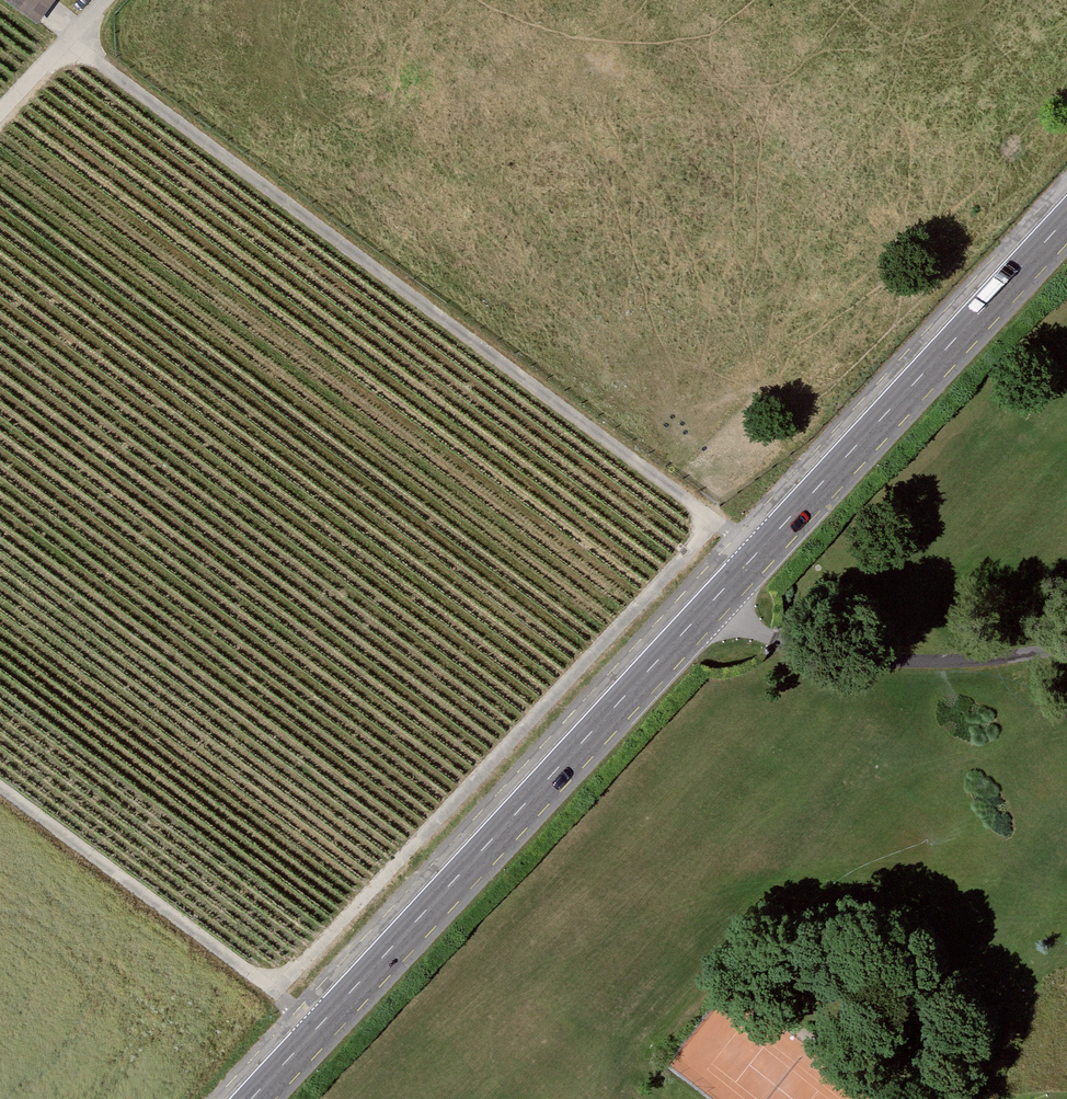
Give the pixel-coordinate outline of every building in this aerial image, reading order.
[(36,21),(51,0),(6,0),(36,21)]
